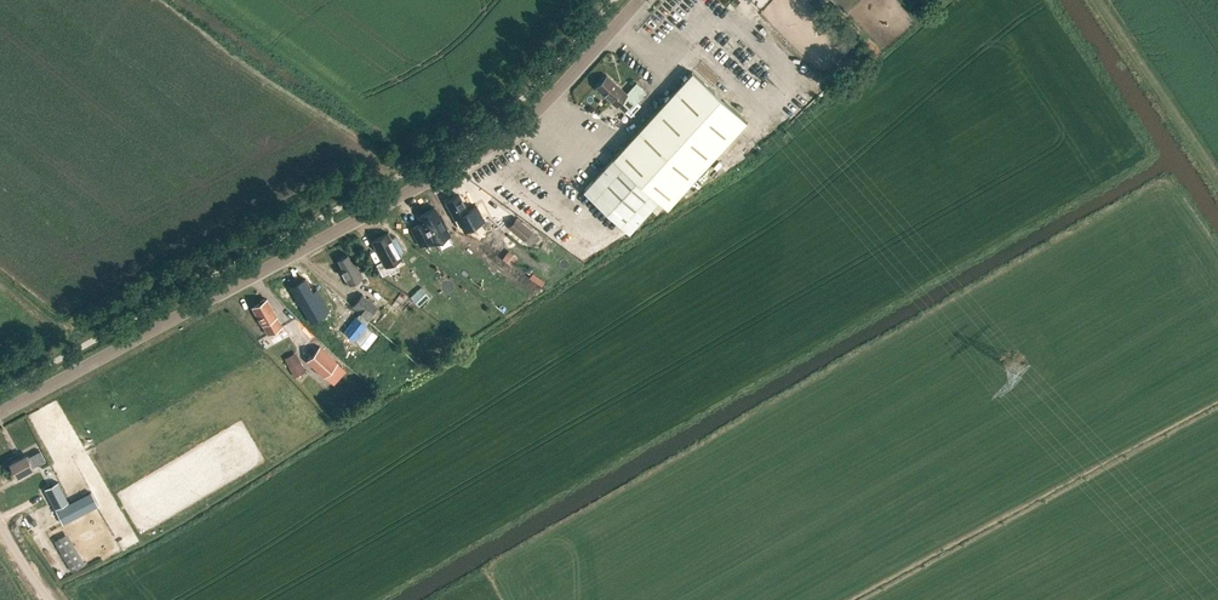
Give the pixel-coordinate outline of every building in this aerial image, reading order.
[(844,58),(853,66),(862,56),(853,48),(844,58)] [(667,206),(679,193),(746,120),(692,71),(583,190),(629,231),(659,199),(667,206)] [(626,93),(607,75),(595,87),(616,106),(620,101),(628,108),(629,109),(636,102),(646,92),(636,83),(626,93)] [(629,109),(628,108),(625,111),(630,116),(640,105),(636,102),(629,109)] [(468,211),(460,195),(446,202),(456,220),(458,218),(462,226),(475,219),(476,222),(483,218),(477,206),(468,211)] [(421,246),(433,239),(435,243),(450,235),(442,221),(444,221),(440,214),(439,215),(435,208),(420,216),(424,222),(412,229),(421,246)] [(501,208),(498,214),(506,219),(509,213),(501,208)] [(524,239),(532,229),(517,216),(508,226),(524,239)] [(390,274),(397,271),(392,263),(402,258),(388,233),(372,241),(383,261),(377,265),(383,276),(389,272),(390,274)] [(508,252),(504,256),(513,262),(516,258),(508,252)] [(354,265),(348,254),(338,259),(344,270),(342,270),(349,284),(363,277),(356,264),(354,265)] [(291,284),(291,285),(310,321),(311,320),(309,317),(328,307),(330,310),(317,285),(316,285),(318,288),(314,291),(307,278),(292,286),(291,284)] [(419,305),(429,296),(421,286),(410,296),(419,305)] [(368,318),(377,306),(363,294),(353,306),(368,318)] [(282,327),(277,317),(267,299),(253,307),(263,326),(263,325),(269,334),(282,327)] [(339,312),(350,320),(357,311),(346,303),(339,312)] [(320,314),(315,326),(325,329),(329,318),(320,314)] [(354,339),(366,324),(355,315),(343,330),(354,339)] [(366,348),(378,333),(366,324),(354,339),(366,348)] [(306,361),(324,376),(338,361),(320,346),(306,361)] [(299,347),(287,353),(297,373),(309,367),(299,347)] [(45,459),(40,450),(28,457),(26,454),(10,464),(17,475),(33,466),(45,459)] [(68,502),(58,481),(44,488),(55,508),(68,502)] [(63,523),(98,505),(90,492),(56,510),(63,523)] [(61,551),(72,571),(84,563),(80,557),(76,560),(68,547),(61,551)]
